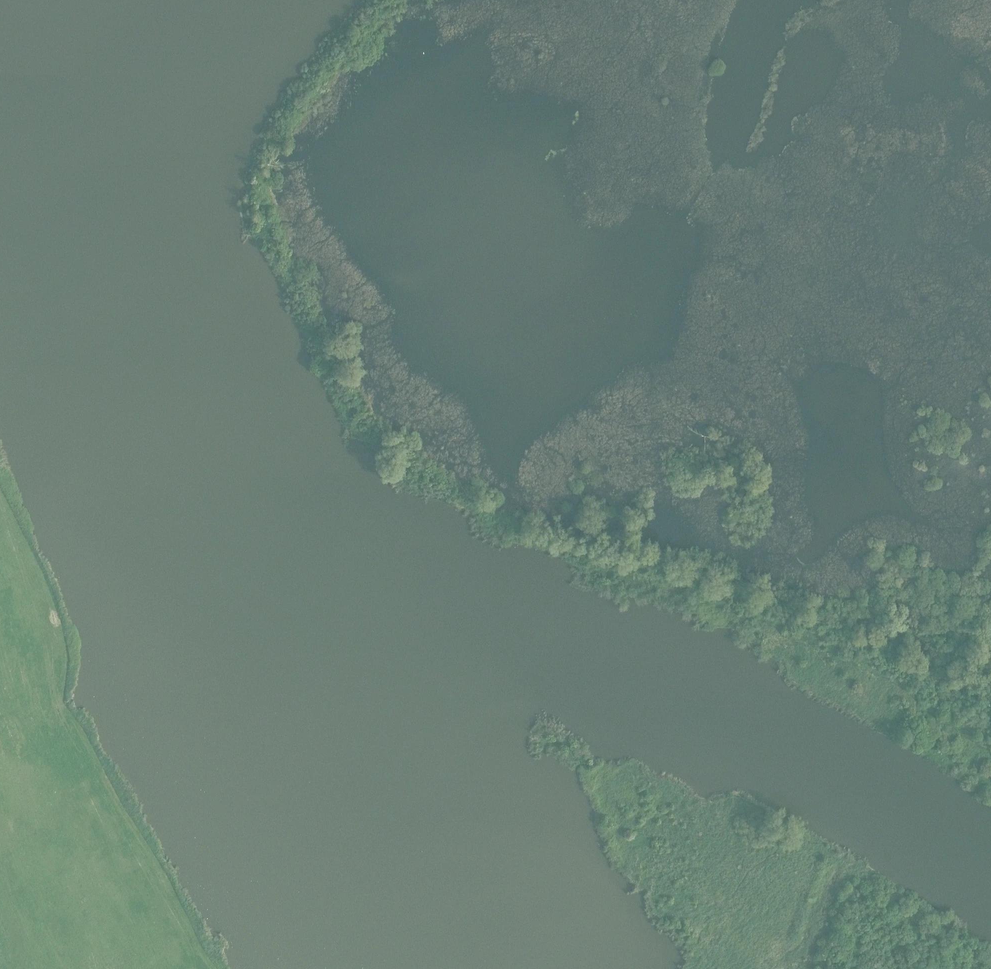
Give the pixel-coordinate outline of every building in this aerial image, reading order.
[(522,526),(506,519),(504,524),(514,528),(520,531),(522,526)]
